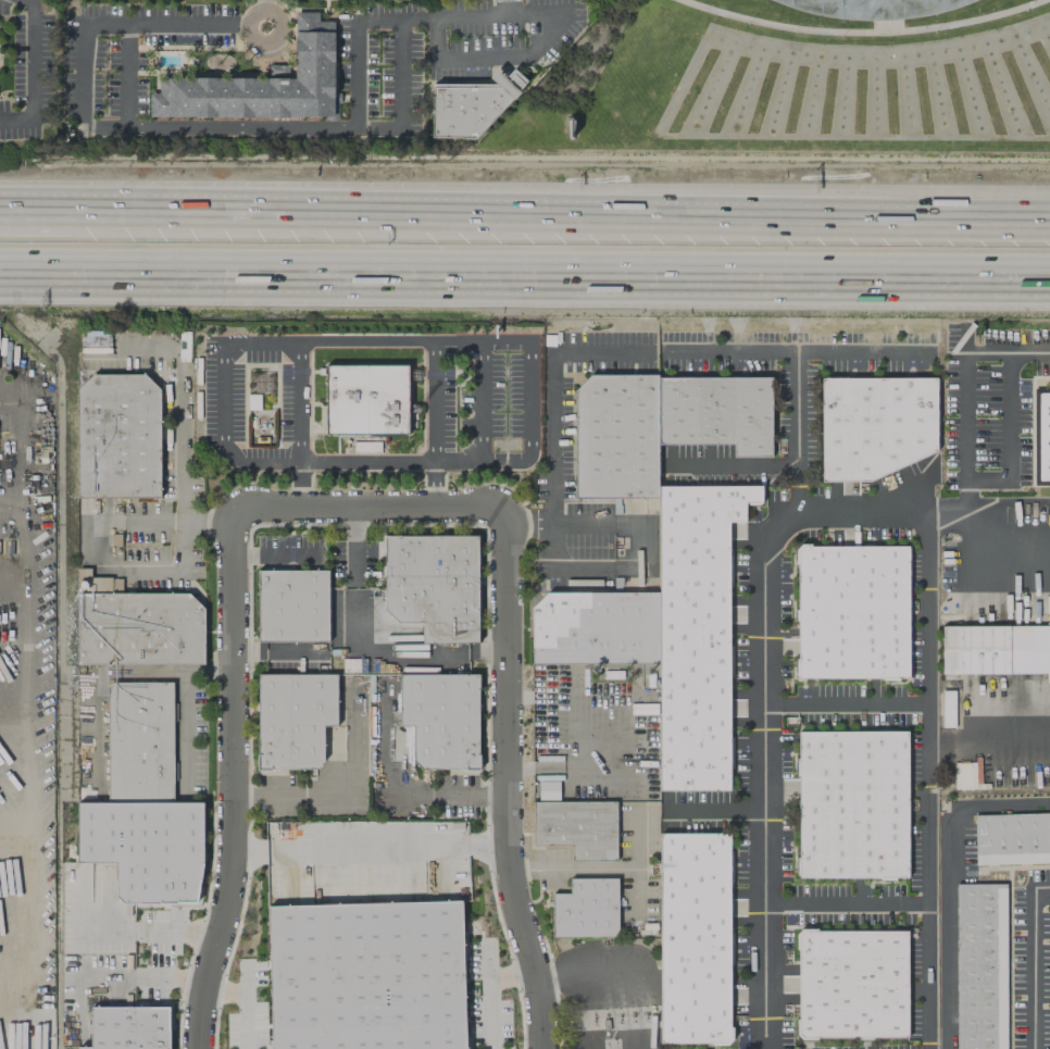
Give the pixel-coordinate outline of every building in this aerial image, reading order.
[(295,12),(318,12),(318,22),(333,22),(333,116),(149,116),(150,93),(158,93),(159,78),(293,78),(295,12)] [(288,66),(271,66),(271,76),(288,75),(288,66)] [(430,138),(474,138),(526,82),(513,68),(498,84),(432,84),(430,138)] [(325,365),(407,365),(407,370),(418,370),(420,374),(420,378),(405,378),(405,434),(325,434),(325,371),(325,365)] [(76,390),(93,374),(142,373),(159,389),(159,498),(77,499),(76,390)] [(655,375),(589,375),(574,390),(574,498),(657,498),(657,486),(657,444),(655,378),(655,375)] [(820,377),(936,377),(935,451),(870,482),(820,482),(820,377)] [(655,378),(770,378),(770,458),(733,458),(733,444),(657,444),(655,378)] [(1047,383),(1049,382),(1049,486),(1033,486),(1033,389),(1047,388),(1047,383)] [(657,486),(761,486),(761,502),(760,502),(760,505),(746,505),(746,502),(745,503),(745,522),(727,522),(728,791),(659,791),(658,663),(658,591),(657,498),(657,486)] [(384,536),(477,536),(477,644),(422,644),(422,623),(397,623),(384,609),(384,536)] [(795,565),(797,565),(797,609),(795,609),(795,623),(797,623),(797,659),(795,659),(795,676),(797,676),(797,678),(880,678),(880,680),(898,680),(898,678),(908,678),(908,547),(874,547),(874,544),(862,544),(862,546),(810,547),(810,544),(800,544),(795,549),(795,565)] [(76,569),(90,569),(90,577),(112,577),(112,578),(121,578),(121,594),(188,594),(203,609),(203,664),(76,665),(76,569)] [(258,571),(328,571),(328,641),(258,641),(258,571)] [(530,608),(546,592),(658,591),(658,663),(532,664),(530,608)] [(941,626),(1049,626),(1049,673),(941,674),(941,626)] [(257,674),(336,674),(336,726),(323,726),(323,762),(315,769),(271,769),(271,770),(257,770),(257,753),(257,674)] [(399,675),(399,726),(412,726),(412,762),(420,769),(478,770),(478,754),(477,754),(477,689),(478,689),(477,675),(399,675)] [(107,687),(111,683),(172,683),(173,802),(107,802),(107,687)] [(954,690),(941,690),(941,727),(954,727),(954,690)] [(797,732),(876,732),(876,729),(895,729),(895,730),(907,730),(907,878),(895,878),(895,881),(877,881),(877,877),(798,877),(798,875),(796,875),(796,858),(798,858),(798,776),(795,776),(795,758),(797,758),(797,732)] [(954,762),(954,790),(973,790),(973,776),(979,776),(979,761),(954,762)] [(560,800),(560,782),(534,782),(535,801),(560,800)] [(77,803),(107,802),(173,802),(202,802),(202,864),(197,902),(123,903),(115,897),(115,862),(77,862),(77,803)] [(533,802),(615,802),(615,861),(571,861),(571,845),(533,845),(533,802)] [(975,865),(1049,863),(1049,813),(974,815),(975,865)] [(659,833),(729,833),(729,850),(732,850),(732,884),(729,883),(729,932),(732,932),(732,965),(729,965),(729,1026),(732,1026),(732,1039),(726,1045),(711,1046),(711,1044),(659,1044),(659,833)] [(568,879),(616,878),(616,937),(552,937),(552,894),(568,894),(568,879)] [(1004,884),(1004,1048),(955,1048),(954,884),(1004,884)] [(460,901),(465,1048),(271,1048),(267,907),(460,901)] [(797,950),(795,950),(795,934),(800,928),(816,928),(816,931),(907,931),(905,1037),(871,1037),(871,1039),(860,1039),(860,1037),(815,1037),(815,1040),(800,1040),(796,1035),(796,1020),(797,1020),(797,950)] [(167,1007),(168,1048),(77,1048),(91,1047),(90,1008),(167,1007)]
